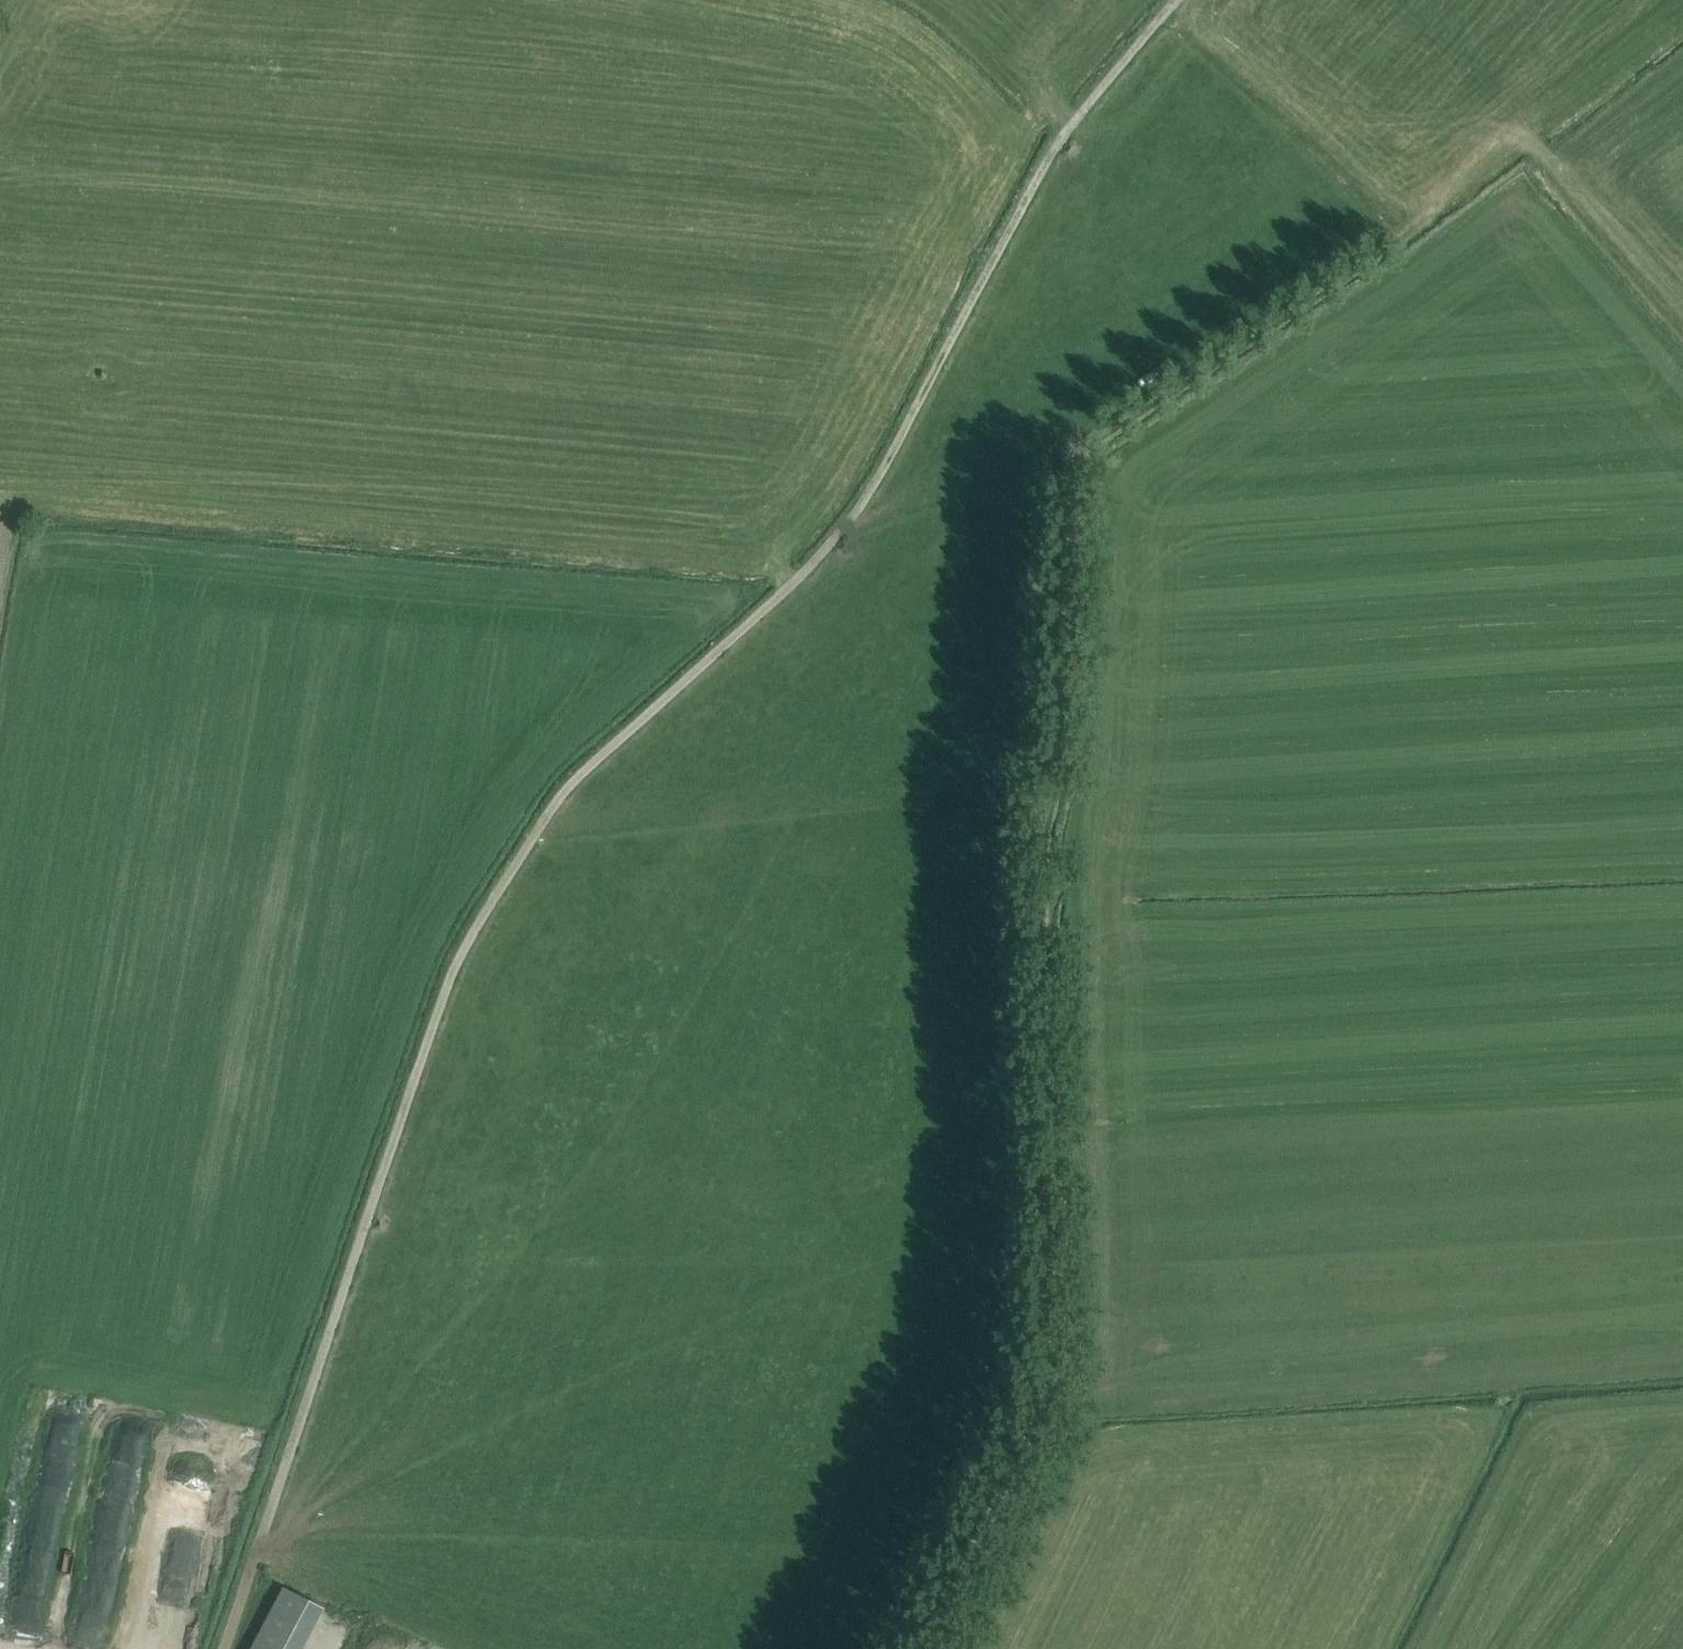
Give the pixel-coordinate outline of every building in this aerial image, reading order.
[(246,1648),(295,1648),(314,1603),(273,1585),(246,1648)]
